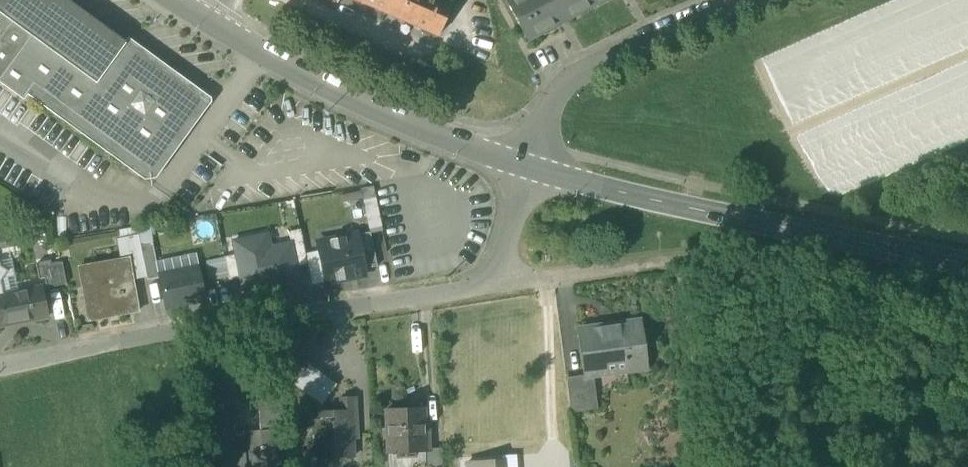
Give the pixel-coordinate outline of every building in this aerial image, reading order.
[(31,34),(96,81),(125,41),(69,0),(0,0),(0,12),(31,34)] [(384,11),(389,0),(358,0),(384,11)] [(411,23),(420,0),(389,0),(384,11),(411,23)] [(444,0),(420,0),(411,23),(437,34),(451,3),(444,0)] [(594,4),(592,0),(507,0),(527,38),(594,4)] [(31,34),(0,12),(0,76),(31,34)] [(140,176),(155,174),(206,100),(125,41),(96,81),(31,34),(0,76),(0,83),(23,100),(27,95),(140,176)] [(371,233),(382,231),(372,186),(362,188),(370,232),(371,233)] [(291,243),(296,267),(308,264),(305,253),(300,229),(289,231),(291,243)] [(357,234),(364,269),(377,266),(371,233),(370,232),(357,234)] [(272,233),(256,236),(259,250),(275,246),(272,233)] [(319,250),(326,282),(365,274),(364,269),(357,234),(318,243),(319,250)] [(127,257),(132,279),(147,276),(140,244),(138,236),(118,240),(121,258),(127,257)] [(241,277),(243,289),(298,277),(296,267),(291,243),(275,246),(259,250),(256,236),(233,241),(236,254),(241,277)] [(147,276),(147,279),(159,277),(159,276),(156,261),(152,242),(140,244),(147,276)] [(326,282),(319,250),(305,253),(308,264),(312,285),(326,282)] [(195,253),(156,261),(159,276),(198,268),(195,253)] [(224,256),(230,280),(241,277),(236,254),(224,256)] [(230,280),(224,256),(206,260),(211,285),(230,281),(230,280)] [(86,297),(90,318),(137,309),(132,279),(127,257),(121,258),(92,264),(98,295),(86,297)] [(0,261),(0,268),(5,271),(0,278),(0,287),(2,295),(19,291),(12,259),(0,261)] [(44,277),(46,288),(66,284),(62,262),(47,265),(46,262),(36,264),(38,278),(44,277)] [(79,266),(86,297),(98,295),(92,264),(79,266)] [(159,277),(165,306),(205,298),(198,268),(159,276),(159,277)] [(7,324),(7,323),(30,318),(31,320),(47,317),(41,287),(19,291),(2,295),(0,287),(0,326),(7,324)] [(622,358),(624,370),(645,367),(639,320),(579,329),(584,370),(606,367),(605,360),(622,358)] [(593,375),(624,370),(622,358),(605,360),(606,367),(584,370),(585,376),(587,375),(593,375)] [(309,364),(294,383),(312,396),(327,377),(309,364)] [(203,371),(207,426),(208,426),(231,424),(230,406),(236,406),(233,369),(203,371)] [(566,379),(571,413),(591,410),(587,375),(585,376),(566,379)] [(593,375),(587,375),(591,410),(597,409),(593,375)] [(336,384),(327,377),(312,396),(322,404),(336,384)] [(313,412),(314,426),(316,457),(311,457),(312,466),(332,466),(332,457),(354,456),(353,437),(358,436),(356,397),(340,398),(341,411),(313,412)] [(260,430),(236,431),(220,433),(220,429),(208,430),(206,430),(208,458),(220,457),(221,466),(278,466),(276,446),(284,445),(280,399),(258,400),(260,430)] [(387,409),(389,453),(425,452),(425,446),(423,408),(387,409)] [(309,426),(314,426),(313,412),(294,413),(295,426),(309,426)] [(231,424),(208,426),(208,430),(220,429),(220,433),(236,431),(236,424),(231,424)] [(443,466),(442,445),(425,446),(425,452),(426,462),(427,466),(443,466)] [(389,453),(389,466),(411,466),(415,462),(426,462),(425,452),(389,453)] [(220,457),(208,458),(209,466),(221,466),(220,457)]
